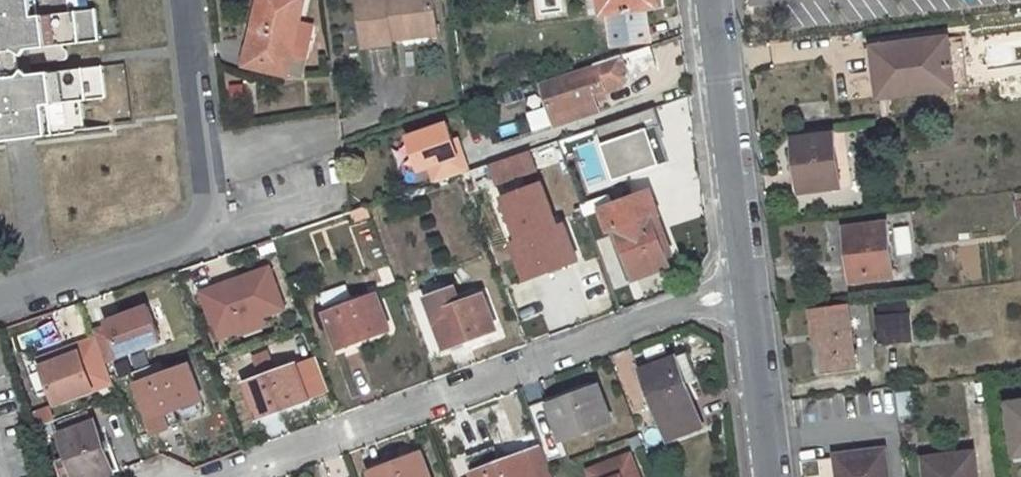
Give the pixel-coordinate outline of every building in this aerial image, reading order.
[(18,50),(33,49),(34,63),(70,59),(70,47),(64,48),(64,45),(99,41),(95,9),(71,12),(66,13),(64,0),(0,0),(0,53),(18,50)] [(245,63),(301,76),(305,58),(290,54),(301,0),(258,0),(245,63)] [(392,30),(437,25),(433,0),(359,0),(364,45),(394,41),(393,38),(392,30)] [(603,13),(610,13),(608,0),(601,0),(603,13)] [(646,9),(648,8),(647,0),(608,0),(610,13),(613,47),(650,43),(646,9)] [(648,8),(659,8),(658,0),(647,0),(648,8)] [(437,25),(392,30),(393,38),(438,33),(437,25)] [(943,37),(872,46),(876,84),(878,97),(950,88),(944,42),(943,37)] [(960,41),(944,42),(950,88),(966,85),(960,41)] [(631,79),(629,75),(656,66),(649,46),(592,65),(593,67),(545,84),(544,81),(541,82),(555,124),(598,111),(591,93),(610,87),(610,88),(624,85),(623,82),(631,79)] [(872,46),(862,48),(867,85),(876,84),(872,46)] [(2,63),(3,77),(20,75),(18,50),(0,53),(0,63),(2,63)] [(76,101),(82,100),(106,97),(102,66),(20,75),(3,77),(0,78),(0,142),(81,132),(76,101)] [(521,88),(504,94),(508,104),(524,98),(521,88)] [(82,100),(76,101),(81,132),(86,132),(82,100)] [(581,198),(671,161),(649,107),(559,144),(581,198)] [(450,120),(402,135),(419,186),(466,171),(450,120)] [(551,128),(487,143),(485,133),(463,138),(471,169),(464,171),(468,191),(523,178),(517,151),(555,143),(551,128)] [(831,133),(792,139),(799,193),(838,188),(831,133)] [(652,189),(599,210),(608,232),(616,229),(634,278),(669,264),(661,243),(668,240),(658,213),(660,213),(652,189)] [(368,206),(351,212),(353,221),(371,214),(368,206)] [(885,222),(844,228),(852,282),(893,277),(885,222)] [(539,225),(526,230),(528,237),(512,243),(526,279),(577,260),(563,223),(542,231),(539,225)] [(892,228),(895,256),(912,255),(908,226),(892,228)] [(526,230),(510,236),(512,243),(528,237),(526,230)] [(196,289),(214,344),(269,327),(267,319),(286,313),(271,266),(196,289)] [(341,287),(318,295),(325,314),(348,305),(341,287)] [(482,295),(459,303),(440,293),(426,298),(445,349),(496,330),(482,295)] [(377,295),(348,305),(325,314),(338,348),(389,329),(377,295)] [(845,305),(809,308),(812,329),(817,329),(822,370),(852,366),(845,305)] [(907,314),(876,318),(879,345),(909,341),(907,314)] [(79,353),(42,368),(56,405),(113,384),(96,339),(76,346),(79,353)] [(76,346),(39,360),(42,368),(79,353),(76,346)] [(688,353),(677,357),(682,371),(687,369),(692,382),(699,379),(688,353)] [(703,426),(687,384),(692,382),(687,369),(682,371),(677,357),(643,370),(669,441),(703,426)] [(163,367),(150,372),(153,378),(137,383),(150,419),(202,400),(189,364),(165,373),(163,367)] [(271,366),(259,371),(261,377),(245,384),(258,419),(309,400),(296,365),(274,372),(271,366)] [(259,371),(243,376),(245,384),(261,377),(259,371)] [(150,372),(135,376),(137,383),(153,378),(150,372)] [(575,388),(562,393),(564,398),(548,404),(561,439),(612,420),(599,385),(577,394),(575,388)] [(896,417),(909,416),(908,392),(895,393),(896,417)] [(562,393),(546,399),(548,404),(564,398),(562,393)] [(1007,403),(1013,456),(1020,455),(1020,402),(1007,403)] [(61,433),(68,454),(56,459),(63,476),(99,476),(112,472),(97,431),(94,432),(90,422),(61,433)] [(467,458),(474,476),(554,476),(542,446),(500,462),(495,446),(467,458)] [(834,456),(837,476),(885,476),(881,450),(834,456)] [(383,460),(385,465),(369,471),(371,476),(429,476),(420,452),(398,460),(396,455),(383,460)] [(923,459),(925,476),(974,476),(971,453),(923,459)] [(631,454),(600,465),(604,476),(639,476),(631,454)] [(383,460),(367,465),(369,471),(385,465),(383,460)] [(587,470),(590,476),(604,476),(600,465),(587,470)]
